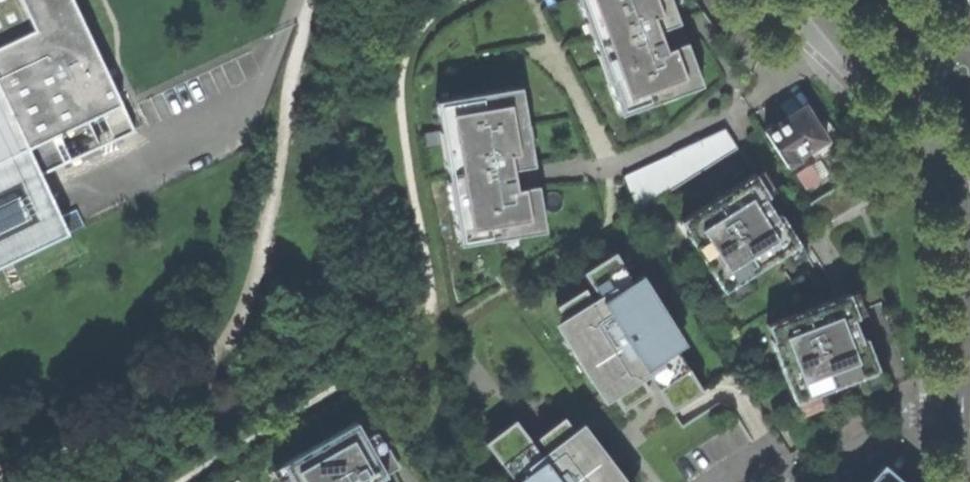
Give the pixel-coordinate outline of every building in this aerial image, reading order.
[(38,250),(67,233),(31,156),(27,147),(120,103),(108,77),(91,40),(99,36),(100,38),(85,5),(84,8),(77,11),(72,0),(0,0),(0,269),(38,250)] [(672,44),(664,47),(658,29),(681,21),(674,0),(581,0),(620,112),(703,83),(688,39),(672,44)] [(534,184),(518,187),(509,188),(507,169),(531,165),(519,86),(432,99),(454,244),(541,231),(534,184)] [(796,157),(826,138),(805,106),(787,117),(765,131),(787,166),(798,159),(796,157)] [(620,174),(634,207),(735,145),(723,127),(620,174)] [(799,171),(807,186),(822,178),(814,163),(799,171)] [(754,174),(680,220),(689,234),(687,236),(722,291),(798,243),(779,214),(775,216),(769,208),(764,199),(768,196),(754,174)] [(824,225),(841,215),(827,192),(810,202),(824,225)] [(645,273),(559,325),(606,402),(616,396),(645,378),(652,374),(667,365),(665,361),(682,350),(689,346),(645,273)] [(847,293),(765,324),(771,339),(769,340),(793,401),(877,369),(864,337),(859,339),(855,328),(851,318),(856,316),(847,293)] [(706,390),(682,350),(665,361),(667,365),(652,374),(674,410),(706,390)] [(653,392),(645,378),(616,396),(624,410),(640,400),(653,392)] [(540,438),(550,451),(576,431),(567,418),(540,438)] [(291,481),(376,481),(375,481),(399,468),(387,447),(374,454),(356,422),(281,463),(291,481)] [(535,471),(548,461),(564,481),(631,481),(614,459),(587,423),(576,431),(550,451),(531,465),(535,471)] [(548,461),(535,471),(520,481),(564,481),(548,461)]
